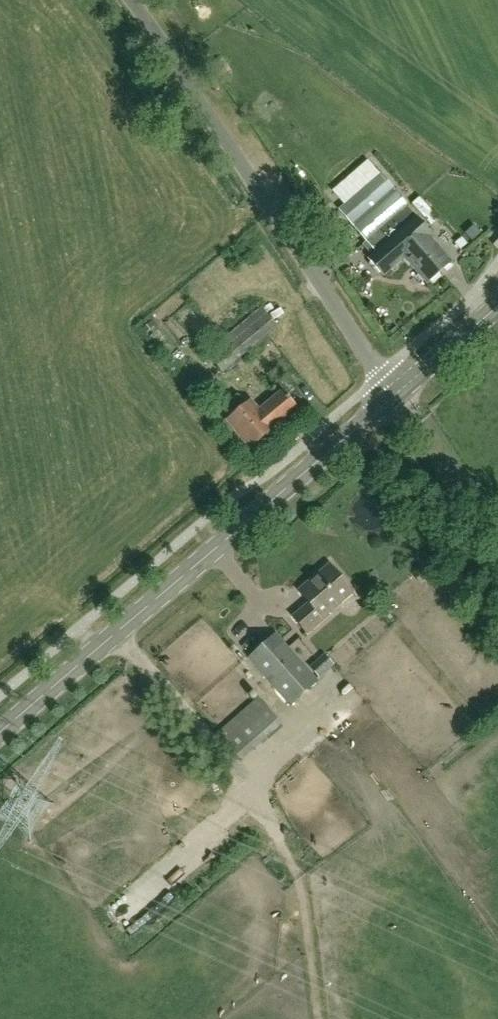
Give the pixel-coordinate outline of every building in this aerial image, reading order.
[(407,206),(392,187),(381,174),(340,209),(373,247),(378,253),(370,260),(382,274),(403,255),(428,283),(451,263),(427,235),(430,232),(418,218),(418,219),(407,206)] [(474,226),(465,233),(472,241),(481,233),(474,226)] [(223,371),(277,325),(262,306),(207,353),(223,371)] [(246,404),(238,394),(221,408),(229,418),(227,420),(251,448),(274,429),(274,428),(298,408),(283,390),(258,410),(250,400),(246,404)] [(308,632),(331,613),(331,610),(353,592),(329,563),(299,589),(309,601),(293,614),(308,632)] [(290,706),(318,681),(276,633),(248,658),(290,706)] [(242,760),(283,724),(258,695),(217,732),(242,760)] [(133,933),(149,918),(132,899),(116,914),(133,933)]
